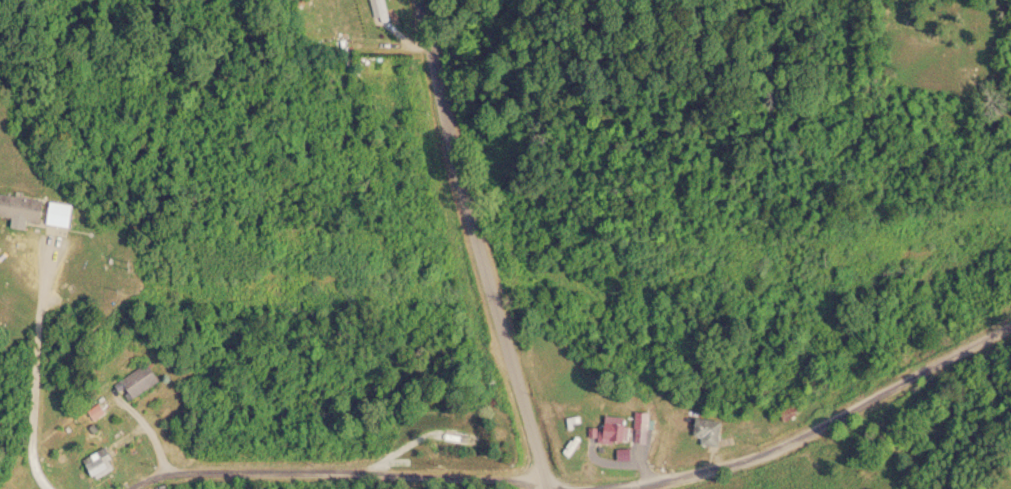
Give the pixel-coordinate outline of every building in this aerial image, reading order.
[(34,222),(38,200),(0,194),(0,216),(34,222)] [(67,206),(45,199),(38,222),(60,229),(67,206)] [(153,380),(142,362),(114,381),(126,398),(153,380)] [(799,412),(794,402),(776,412),(782,422),(799,412)] [(644,411),(628,411),(628,427),(644,427),(644,411)] [(606,421),(593,421),(592,441),(621,441),(621,416),(606,416),(606,421)] [(695,435),(695,444),(716,444),(716,418),(688,418),(688,435),(695,435)] [(111,467),(100,447),(76,460),(87,480),(111,467)]
